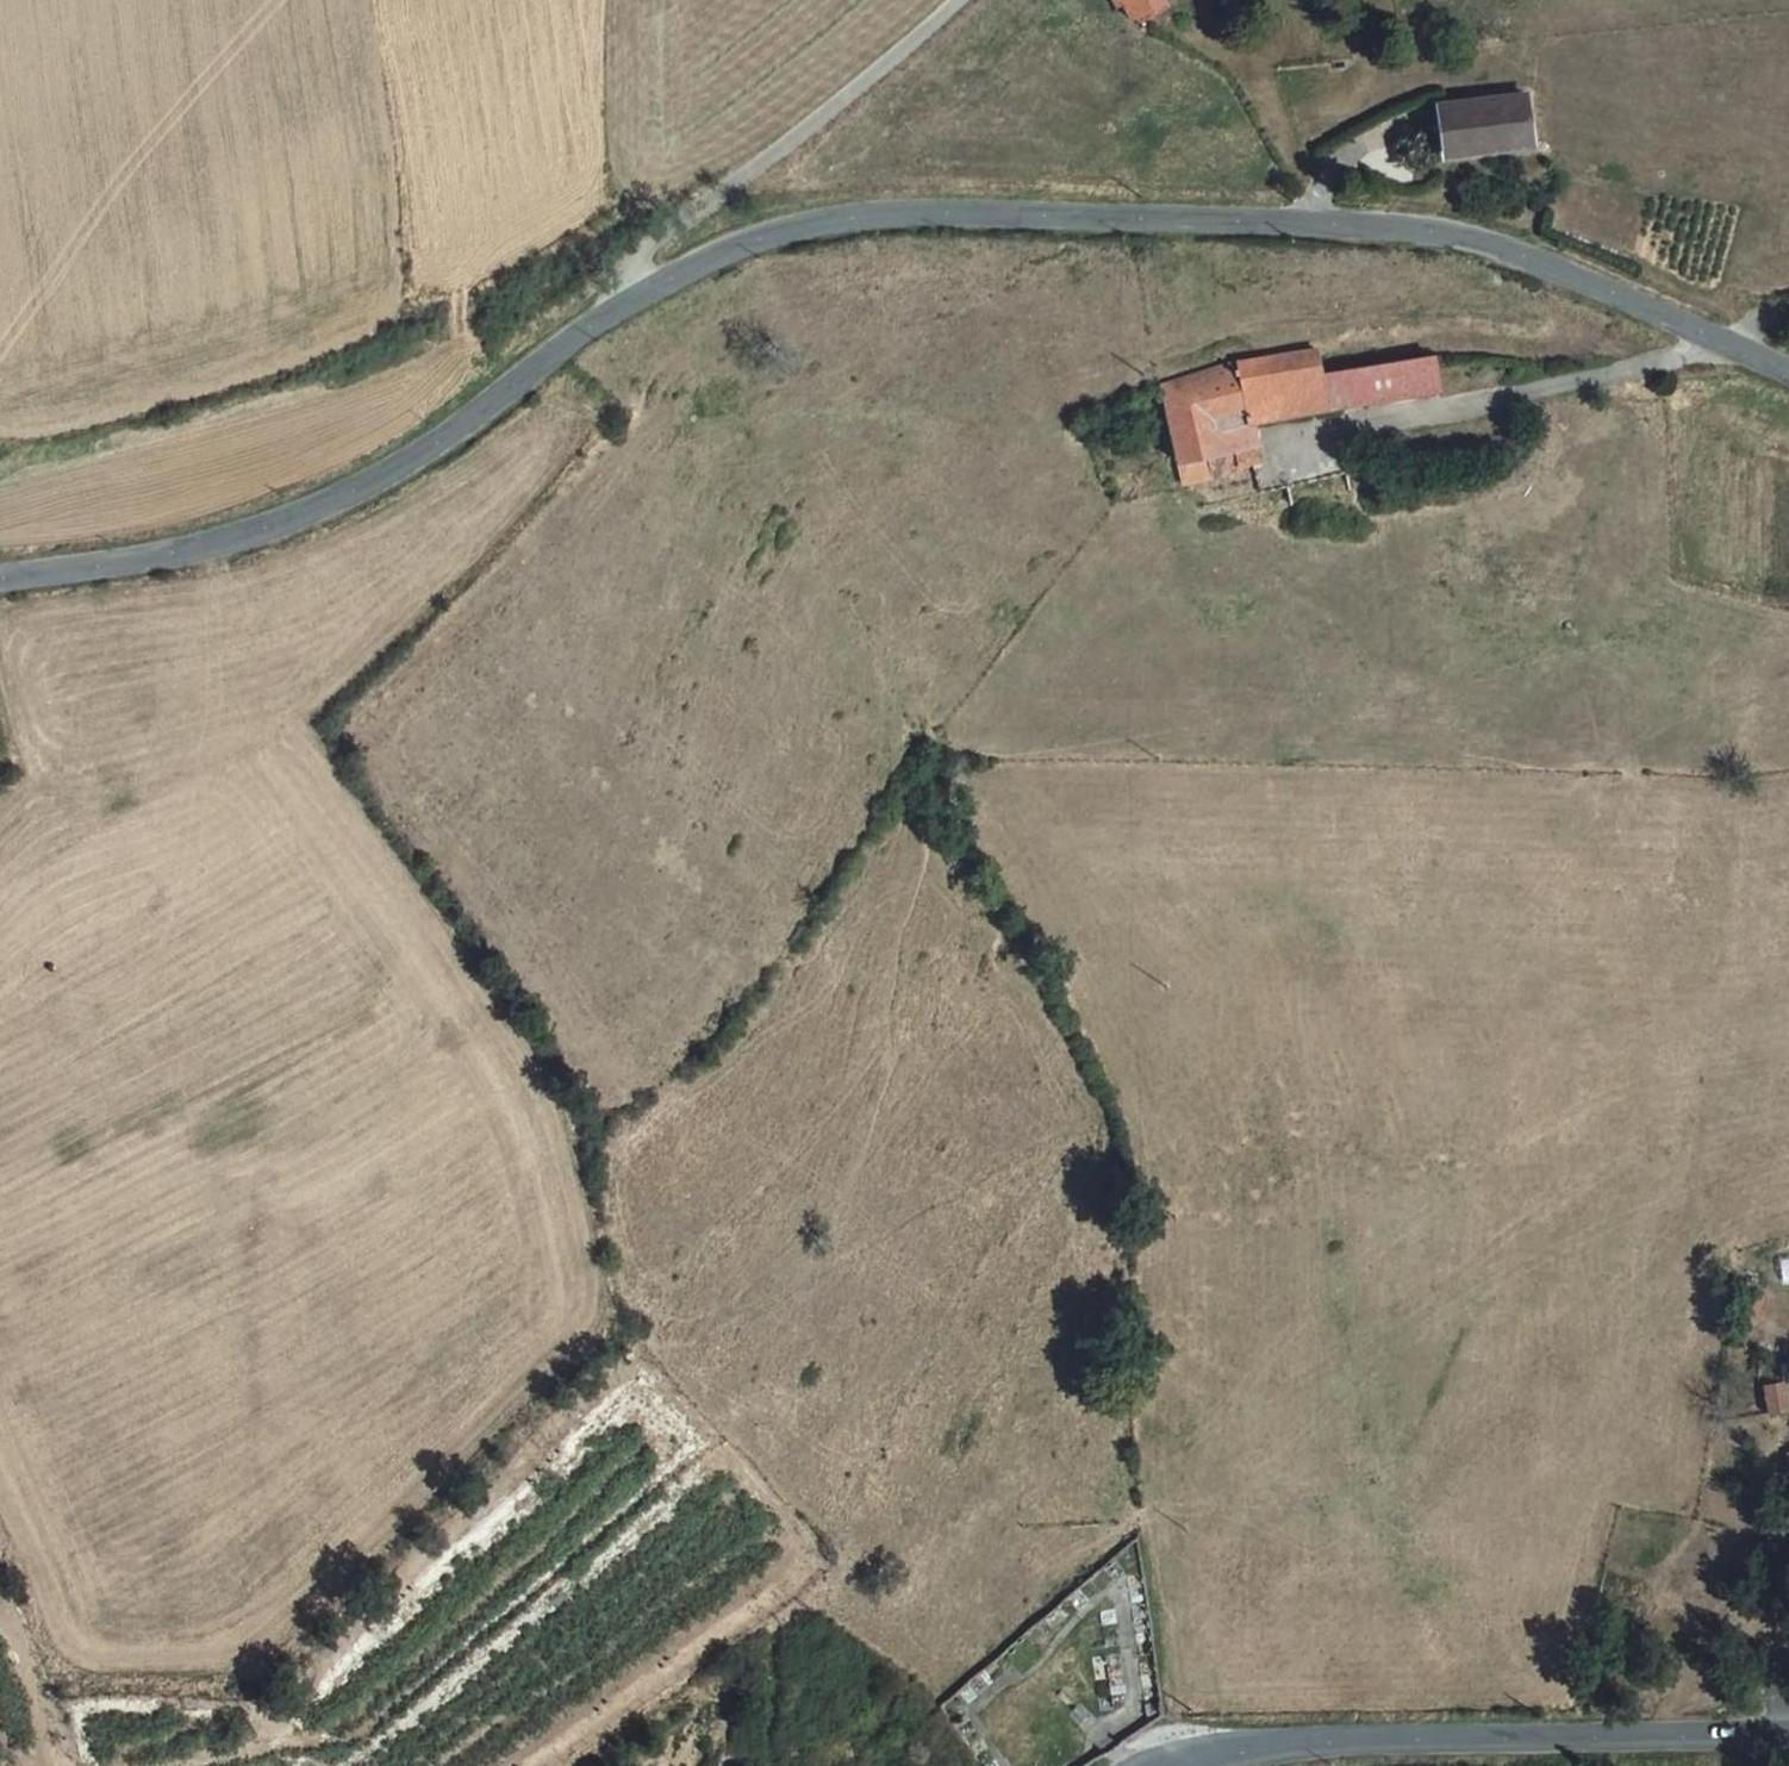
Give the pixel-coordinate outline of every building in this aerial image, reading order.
[(1526,80),(1442,87),(1445,137),(1529,130),(1526,80)] [(1451,362),(1443,329),(1331,358),(1337,390),(1451,362)] [(1184,469),(1269,448),(1265,425),(1262,409),(1337,390),(1331,358),(1326,331),(1255,336),(1164,370),(1184,469)] [(1378,451),(1298,471),(1304,496),(1384,476),(1378,451)] [(1778,1369),(1760,1373),(1765,1399),(1782,1396),(1778,1369)]
